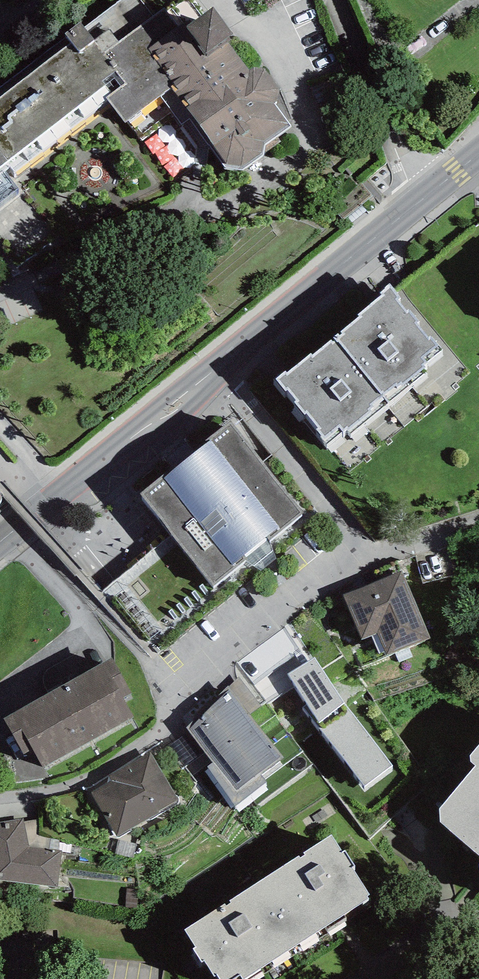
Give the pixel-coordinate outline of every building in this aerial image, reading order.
[(109,102),(125,123),(161,96),(181,124),(188,118),(225,168),(242,169),(263,155),(265,145),(291,126),(275,105),(280,89),(264,69),(249,70),(229,42),(231,40),(229,37),(233,33),(213,7),(201,16),(189,0),(184,0),(175,7),(172,3),(154,17),(142,0),(119,0),(84,27),(80,22),(65,34),(67,36),(0,87),(0,184),(109,102)] [(359,317),(334,337),(390,403),(427,373),(424,369),(426,368),(423,365),(443,349),(431,336),(429,338),(417,323),(419,321),(408,309),(406,311),(398,299),(401,298),(390,283),(385,287),(385,288),(379,292),(381,295),(358,315),(359,317)] [(286,370),(275,379),(286,392),(287,390),(296,401),(294,402),(305,415),(307,413),(320,429),(318,430),(322,436),(320,437),(327,444),(342,431),(343,433),(347,430),(351,435),(390,403),(334,337),(312,355),(311,353),(288,372),(286,370)] [(232,421),(140,494),(214,585),(305,512),(232,421)] [(403,570),(343,594),(362,640),(378,634),(387,655),(430,638),(403,570)] [(112,655),(3,714),(24,753),(34,748),(43,765),(135,716),(124,695),(132,691),(112,655)] [(288,674),(307,705),(303,708),(364,787),(393,765),(343,700),(315,657),(288,674)] [(239,677),(229,687),(250,715),(261,706),(239,677)] [(228,686),(186,728),(214,762),(207,767),(235,806),(268,783),(262,775),(283,758),(250,715),(229,687),(228,686)] [(468,758),(476,765),(439,809),(441,821),(478,854),(478,745),(468,758)] [(111,780),(90,792),(116,837),(178,803),(150,752),(108,775),(111,780)] [(23,821),(23,818),(0,822),(0,879),(58,887),(62,850),(59,850),(29,846),(23,821)] [(29,846),(59,850),(60,840),(38,835),(38,820),(23,821),(29,846)] [(332,835),(258,882),(298,945),(370,899),(367,896),(369,894),(351,866),(354,864),(345,850),(342,851),(332,835)] [(298,945),(258,882),(184,929),(197,948),(193,950),(201,962),(205,960),(215,977),(218,975),(220,978),(232,978),(240,974),(243,978),(244,978),(298,945)]
